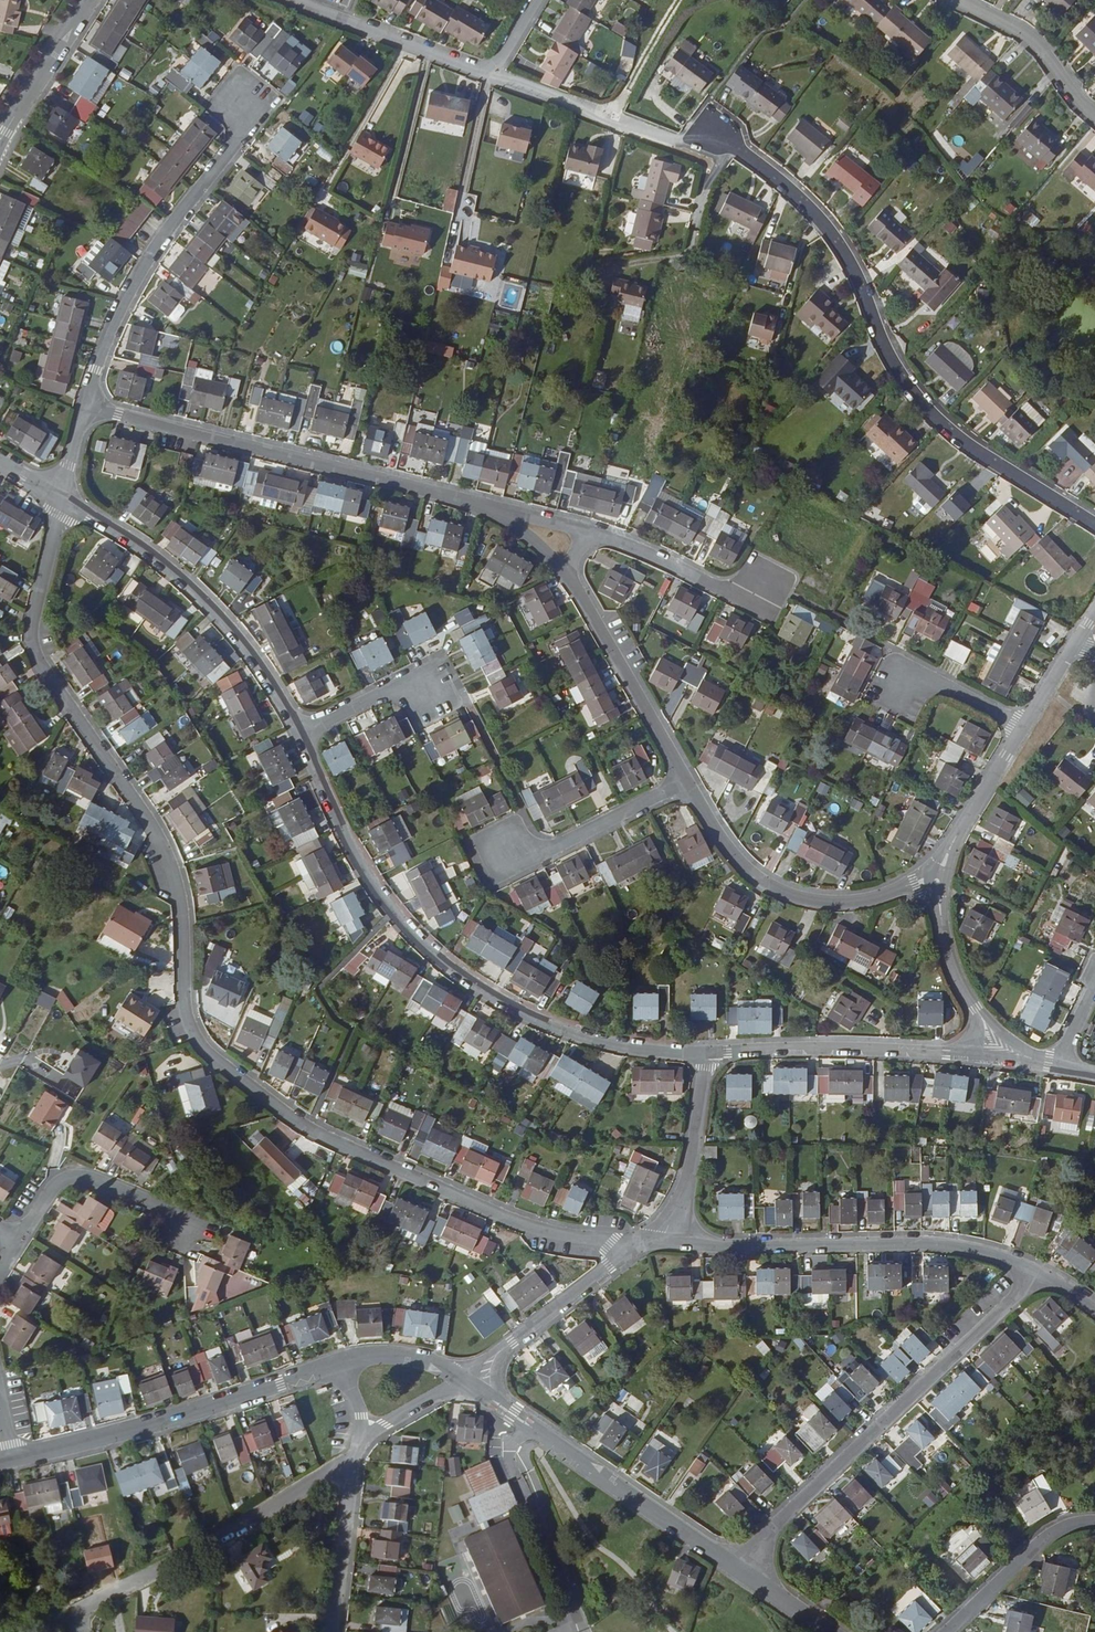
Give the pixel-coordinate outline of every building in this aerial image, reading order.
[(10,25),(14,9),(16,0),(0,0),(0,31),(8,33),(10,25)] [(105,11),(126,24),(135,9),(120,0),(112,0),(105,11)] [(135,9),(140,0),(120,0),(135,9)] [(390,15),(399,0),(363,0),(362,1),(381,12),(383,10),(390,15)] [(408,0),(404,0),(399,9),(401,11),(408,0)] [(435,27),(444,11),(425,0),(408,0),(401,11),(409,15),(418,20),(416,23),(432,33),(435,27)] [(561,5),(577,15),(585,0),(559,0),(557,3),(561,5)] [(856,13),(857,12),(871,24),(883,10),(871,0),(840,0),(856,13)] [(1058,11),(1067,0),(1045,0),(1058,11)] [(894,9),(888,4),(883,10),(871,24),(870,25),(901,52),(917,33),(892,11),(894,9)] [(567,41),(582,18),(577,15),(561,5),(542,37),(548,40),(567,52),(570,53),(574,46),(567,41)] [(447,6),(444,11),(435,27),(458,41),(459,39),(469,45),(480,25),(447,6)] [(105,11),(96,25),(117,38),(126,24),(105,11)] [(1089,13),(1069,33),(1094,58),(1094,19),(1089,13)] [(217,34),(250,61),(254,56),(274,30),(266,24),(257,34),(233,15),(217,34)] [(612,30),(623,34),(626,26),(615,22),(612,30)] [(103,59),(112,45),(117,38),(96,25),(83,46),(90,51),(84,60),(105,73),(110,64),(109,64),(103,59)] [(283,37),(274,30),(254,56),(282,78),(298,59),(278,43),(283,37)] [(213,40),(206,33),(201,39),(209,45),(213,40)] [(917,33),(901,52),(907,57),(923,38),(917,33)] [(194,48),(184,61),(204,76),(213,63),(202,54),(209,45),(201,39),(195,34),(188,43),(194,48)] [(968,75),(974,80),(981,72),(990,62),(959,35),(943,53),(968,75)] [(537,69),(531,79),(547,85),(567,52),(548,40),(547,41),(545,40),(540,48),(542,50),(539,55),(532,66),(537,69)] [(109,64),(118,50),(112,45),(103,59),(109,64)] [(336,49),(332,45),(318,62),(336,76),(337,73),(355,87),(368,69),(364,65),(358,61),(360,59),(353,53),(351,56),(344,50),(342,53),(336,49)] [(654,74),(670,52),(667,50),(651,72),(654,74)] [(690,93),(703,76),(670,52),(654,74),(665,83),(669,78),(690,93)] [(103,86),(109,76),(105,73),(84,60),(82,58),(62,89),(68,92),(74,97),(68,106),(84,115),(89,106),(83,101),(96,81),(103,86)] [(185,83),(193,89),(204,76),(184,61),(174,74),(167,69),(159,80),(163,83),(176,93),(185,83)] [(732,91),(747,102),(761,84),(739,68),(727,84),(734,89),(732,91)] [(974,80),(968,87),(961,95),(967,101),(974,94),(1002,116),(1018,97),(1005,86),(1003,88),(989,76),(988,77),(981,72),(974,80)] [(968,75),(962,81),(968,87),(974,80),(968,75)] [(83,101),(89,106),(103,86),(96,81),(83,101)] [(955,90),(961,95),(968,87),(962,81),(955,90)] [(761,84),(747,102),(757,109),(768,118),(770,116),(777,121),(787,107),(780,102),(782,99),(775,94),(761,84)] [(778,89),(775,94),(782,99),(785,94),(778,89)] [(68,92),(62,101),(68,106),(74,97),(68,92)] [(419,119),(428,121),(434,97),(424,95),(419,119)] [(463,103),(434,97),(428,121),(458,127),(463,103)] [(757,109),(747,102),(745,105),(755,112),(757,109)] [(77,125),(84,115),(68,106),(62,115),(50,107),(37,128),(57,141),(71,120),(77,125)] [(304,109),(297,118),(307,125),(313,116),(304,109)] [(805,163),(824,139),(795,117),(780,136),(790,144),(803,153),(801,156),(798,158),(805,163)] [(1036,124),(1027,117),(1010,137),(1034,157),(1036,156),(1043,161),(1056,145),(1040,133),(1033,127),(1036,124)] [(209,134),(190,118),(175,137),(194,153),(209,134)] [(519,152),(525,131),(495,123),(490,145),(519,152)] [(1043,129),(1036,124),(1033,127),(1040,133),(1043,129)] [(286,168),(280,162),(295,143),(276,128),(261,147),(272,157),(266,165),(280,176),(286,168)] [(364,135),(355,129),(344,150),(372,167),(382,149),(363,138),(364,135)] [(936,130),(929,137),(951,161),(958,154),(936,130)] [(175,137),(164,151),(184,166),(194,153),(175,137)] [(294,163),(308,145),(302,140),(288,158),(294,163)] [(788,146),(801,156),(803,153),(790,144),(788,146)] [(1094,192),(1094,191),(1094,159),(1086,150),(1083,152),(1075,145),(1058,163),(1067,171),(1069,168),(1094,192)] [(563,148),(558,169),(589,177),(596,150),(582,146),(581,150),(579,152),(575,151),(573,148),(566,146),(563,148)] [(14,169),(27,177),(21,186),(36,195),(41,186),(35,182),(47,161),(27,148),(14,169)] [(828,174),(849,190),(864,171),(835,150),(819,171),(826,176),(828,174)] [(164,151),(154,164),(173,179),(184,166),(164,151)] [(967,176),(984,159),(976,151),(959,167),(967,176)] [(627,198),(634,200),(654,205),(660,181),(669,183),(672,167),(643,159),(635,192),(629,190),(627,198)] [(135,199),(149,209),(149,210),(173,179),(154,164),(130,195),(135,199)] [(864,171),(849,190),(846,194),(858,203),(859,203),(877,181),(864,171)] [(242,206),(257,187),(264,192),(271,183),(257,172),(250,181),(238,172),(223,190),(242,206)] [(442,209),(454,211),(457,189),(446,187),(442,209)] [(13,202),(21,206),(29,209),(33,200),(17,192),(13,202)] [(739,240),(747,244),(759,220),(761,215),(753,212),(755,207),(724,192),(714,213),(745,228),(739,240)] [(21,206),(13,202),(0,196),(0,224),(11,229),(21,206)] [(143,216),(149,209),(135,199),(130,205),(143,216)] [(652,215),(654,205),(634,200),(624,237),(648,243),(653,223),(650,222),(652,215)] [(201,223),(220,238),(230,225),(237,230),(244,221),(218,201),(201,223)] [(125,212),(138,222),(143,216),(130,205),(125,212)] [(21,206),(11,229),(18,232),(29,209),(21,206)] [(891,252),(906,234),(885,216),(886,215),(876,207),(862,224),(871,232),(870,233),(891,252)] [(308,208),(296,228),(326,245),(337,226),(323,218),(324,217),(308,208)] [(1029,208),(1022,217),(1033,227),(1041,218),(1029,208)] [(120,218),(133,229),(138,222),(125,212),(120,218)] [(115,225),(128,235),(133,229),(120,218),(115,225)] [(210,251),(220,238),(201,223),(190,236),(210,251)] [(394,248),(393,251),(395,251),(401,228),(381,223),(376,244),(394,248)] [(4,244),(11,229),(0,224),(0,242),(4,244)] [(110,231),(123,242),(128,235),(115,225),(110,231)] [(333,249),(343,230),(337,226),(326,245),(333,249)] [(409,232),(404,231),(404,228),(401,228),(395,251),(405,253),(405,251),(417,254),(417,253),(422,250),(419,245),(423,230),(411,227),(409,232)] [(105,238),(106,239),(117,248),(123,242),(110,231),(105,238)] [(199,265),(210,251),(190,236),(180,250),(199,265)] [(125,254),(117,248),(106,239),(83,267),(77,262),(70,270),(84,281),(91,273),(102,282),(125,254)] [(789,248),(781,247),(764,243),(756,241),(750,266),(783,273),(789,248)] [(891,262),(897,268),(908,277),(920,287),(916,293),(929,304),(952,278),(938,266),(935,270),(906,246),(891,262)] [(490,258),(472,253),(461,251),(450,248),(444,270),(435,268),(431,287),(442,289),(445,275),(483,284),(490,258)] [(162,271),(170,277),(189,292),(195,284),(189,278),(199,265),(180,250),(162,271)] [(349,275),(365,277),(367,269),(350,266),(349,275)] [(905,281),(908,277),(897,268),(894,271),(905,281)] [(190,293),(189,292),(170,277),(163,286),(158,283),(143,302),(161,317),(177,297),(183,302),(190,293)] [(633,285),(619,281),(619,278),(611,277),(607,293),(615,295),(614,301),(637,307),(642,288),(633,285)] [(807,326),(811,322),(829,337),(843,321),(824,306),(829,301),(813,288),(791,313),(807,326)] [(82,303),(58,298),(52,321),(76,327),(82,303)] [(769,318),(746,312),(740,335),(763,341),(769,318)] [(72,343),(76,327),(52,321),(48,337),(72,343)] [(136,353),(133,364),(150,368),(153,357),(145,355),(151,331),(127,325),(121,349),(136,353)] [(68,360),(72,343),(48,337),(44,354),(68,360)] [(954,389),(969,372),(932,341),(918,358),(954,389)] [(17,363),(22,352),(12,348),(8,359),(17,363)] [(38,378),(62,384),(68,360),(44,354),(38,378)] [(156,380),(158,370),(150,368),(133,364),(131,374),(116,371),(110,394),(134,401),(140,377),(156,380)] [(181,367),(179,375),(173,399),(185,401),(184,402),(200,406),(206,382),(190,378),(192,370),(181,367)] [(843,403),(849,410),(865,395),(852,381),(850,382),(836,368),(817,385),(826,395),(828,393),(840,405),(843,403)] [(222,386),(206,382),(200,406),(216,410),(220,395),(230,398),(234,380),(224,378),(222,386)] [(990,421),(993,418),(1004,406),(1008,401),(982,378),(967,395),(982,410),(980,413),(990,421)] [(250,421),(266,425),(272,401),(256,397),(258,389),(248,386),(243,403),(254,406),(250,421)] [(313,398),(302,395),(301,399),(298,412),(309,415),(305,430),(321,434),(327,410),(311,406),(313,398)] [(293,431),(298,412),(301,399),(291,397),(289,405),(272,401),(266,425),(293,431)] [(327,410),(321,434),(348,441),(358,400),(348,398),(345,406),(343,413),(327,410)] [(1040,415),(1021,398),(1014,405),(1033,423),(1040,415)] [(345,406),(329,402),(327,410),(343,413),(345,406)] [(843,403),(840,405),(847,412),(849,410),(843,403)] [(1004,406),(993,418),(999,423),(1018,440),(1033,423),(1014,405),(1009,410),(1004,406)] [(15,446),(27,424),(4,411),(0,418),(0,429),(4,432),(1,437),(15,446)] [(885,432),(873,420),(870,423),(883,434),(885,432)] [(396,442),(400,425),(390,422),(387,432),(363,426),(358,450),(381,456),(386,439),(396,442)] [(853,432),(857,437),(867,426),(863,422),(853,432)] [(870,423),(867,426),(857,437),(855,438),(888,467),(904,449),(885,432),(883,434),(870,423)] [(997,426),(1015,443),(1018,440),(999,423),(997,426)] [(52,439),(27,424),(15,446),(39,460),(52,439)] [(400,425),(396,442),(393,453),(421,460),(426,437),(410,433),(412,427),(400,425)] [(1061,452),(1080,470),(1093,457),(1072,437),(1062,427),(1044,445),(1057,457),(1061,452)] [(1094,454),(1094,447),(1079,431),(1072,437),(1093,457),(1094,454)] [(449,461),(455,438),(443,435),(442,441),(426,437),(421,460),(437,464),(438,459),(449,461)] [(143,446),(106,437),(101,461),(137,469),(143,446)] [(458,475),(473,479),(479,455),(482,444),(455,438),(449,461),(460,464),(458,475)] [(512,485),(528,489),(534,465),(518,461),(520,454),(509,451),(506,462),(501,480),(512,483),(512,485)] [(922,452),(904,472),(934,499),(948,484),(931,469),(936,464),(922,452)] [(185,466),(187,455),(177,453),(174,463),(185,466)] [(200,459),(188,457),(186,468),(184,474),(190,475),(189,482),(209,488),(211,480),(217,457),(201,453),(200,459)] [(520,454),(518,461),(534,465),(536,458),(520,454)] [(1093,457),(1080,470),(1079,471),(1094,486),(1094,454),(1093,457)] [(501,480),(506,462),(479,455),(473,479),(490,483),(489,485),(499,488),(501,480)] [(211,480),(238,487),(243,468),(244,464),(217,457),(211,480)] [(545,489),(556,491),(557,487),(561,469),(562,464),(552,461),(550,469),(534,465),(528,489),(544,493),(545,489)] [(277,476),(243,468),(238,487),(237,491),(272,500),(277,476)] [(564,504),(589,510),(595,486),(570,480),(572,472),(561,469),(557,487),(568,489),(567,494),(564,504)] [(301,485),(302,482),(277,476),(272,500),(296,506),(297,502),(301,485)] [(308,505),(335,511),(340,487),(325,483),(323,490),(312,487),(308,505)] [(631,486),(621,484),(619,492),(595,486),(589,510),(613,516),(617,501),(627,503),(631,486)] [(647,505),(640,519),(662,530),(673,508),(651,497),(655,490),(646,484),(637,500),(647,505)] [(297,502),(308,505),(312,487),(301,485),(297,502)] [(162,508),(133,487),(119,507),(148,528),(162,508)] [(361,517),(365,500),(355,498),(356,491),(340,487),(335,511),(361,517)] [(1,528),(14,507),(0,499),(0,528),(1,528)] [(409,533),(410,530),(413,516),(402,513),(404,506),(380,501),(374,525),(409,533)] [(1003,541),(997,547),(1006,555),(1011,550),(1031,530),(1024,524),(1021,527),(1011,516),(999,504),(983,520),(1003,541)] [(35,519),(14,507),(1,528),(23,541),(35,519)] [(691,528),(701,533),(709,517),(700,512),(696,520),(673,508),(662,530),(684,541),(691,528)] [(722,517),(712,512),(709,517),(701,533),(711,538),(704,551),(726,563),(737,542),(715,530),(722,517)] [(910,525),(917,517),(911,512),(904,520),(910,525)] [(1024,524),(1014,513),(1011,516),(1021,527),(1024,524)] [(422,533),(410,530),(409,533),(406,548),(418,550),(420,542),(435,546),(441,522),(426,518),(422,533)] [(162,546),(176,556),(190,536),(167,519),(156,535),(166,541),(162,546)] [(454,541),(457,526),(441,522),(435,546),(452,550),(450,558),(460,561),(465,544),(454,541)] [(1068,573),(1079,563),(1073,557),(1071,559),(1065,554),(1043,531),(1026,548),(1054,576),(1062,568),(1068,573)] [(212,552),(190,536),(176,556),(189,565),(193,560),(202,567),(212,552)] [(119,572),(110,566),(114,561),(94,546),(80,566),(109,587),(119,572)] [(481,574),(491,580),(495,573),(516,585),(528,564),(497,547),(481,574)] [(257,579),(229,559),(214,578),(234,593),(238,587),(247,594),(257,579)] [(618,575),(605,568),(594,590),(616,601),(627,579),(634,583),(639,574),(624,565),(618,575)] [(0,566),(0,599),(6,603),(15,589),(9,585),(15,576),(0,566)] [(912,575),(922,580),(924,576),(915,571),(912,575)] [(901,581),(907,584),(912,575),(906,572),(901,581)] [(898,603),(907,608),(915,593),(917,589),(922,580),(912,575),(907,584),(901,595),(867,577),(857,598),(869,604),(868,606),(890,617),(898,603)] [(125,597),(120,603),(140,617),(155,597),(129,578),(119,593),(125,597)] [(556,612),(540,580),(518,592),(534,623),(556,612)] [(663,607),(685,618),(682,626),(691,631),(699,615),(690,610),(696,597),(675,586),(663,607)] [(927,593),(917,589),(915,593),(925,598),(927,593)] [(119,593),(114,599),(120,603),(125,597),(119,593)] [(925,598),(915,593),(907,608),(917,613),(910,627),(932,638),(944,617),(921,605),(925,598)] [(1009,604),(1016,608),(1009,622),(1005,630),(1026,641),(1042,611),(1011,596),(1008,603),(1009,604)] [(174,612),(174,611),(155,597),(140,617),(169,638),(183,619),(174,612)] [(247,609),(252,619),(254,618),(275,608),(269,598),(247,609)] [(785,612),(807,623),(828,633),(833,622),(791,601),(785,612)] [(1009,622),(1016,608),(1009,604),(1001,618),(1009,622)] [(265,640),(287,629),(276,607),(275,608),(254,618),(265,640)] [(917,613),(907,608),(895,631),(905,636),(910,627),(917,613)] [(420,611),(388,627),(399,648),(409,643),(409,644),(431,633),(420,611)] [(748,623),(726,612),(719,625),(709,620),(701,636),(711,641),(715,634),(737,645),(748,623)] [(807,623),(785,612),(774,633),(796,645),(807,623)] [(454,638),(462,653),(484,642),(471,617),(455,625),(460,635),(454,638)] [(299,651),(287,629),(265,640),(277,662),(282,672),(301,662),(297,652),(299,651)] [(551,640),(563,664),(582,655),(576,642),(578,641),(572,629),(551,640)] [(1018,656),(1026,641),(1005,630),(997,645),(1018,656)] [(171,644),(189,663),(207,646),(196,635),(191,639),(183,632),(171,644)] [(382,646),(386,644),(381,634),(345,652),(353,668),(363,663),(366,669),(388,658),(382,646)] [(60,660),(70,674),(90,659),(74,637),(59,647),(66,656),(60,660)] [(955,642),(945,637),(937,653),(947,658),(955,642)] [(470,668),(475,665),(481,675),(496,667),(484,642),(462,653),(470,668)] [(965,647),(955,642),(947,658),(956,663),(965,647)] [(837,666),(859,678),(870,656),(849,645),(837,666)] [(1011,671),(1018,656),(997,645),(989,660),(1011,671)] [(189,663),(208,684),(221,671),(213,663),(219,658),(207,646),(189,663)] [(563,664),(572,682),(595,671),(591,662),(587,664),(582,655),(563,664)] [(682,682),(691,666),(681,661),(677,668),(655,656),(644,678),(666,690),(673,677),(682,682)] [(90,659),(70,674),(79,687),(85,683),(91,692),(106,682),(90,659)] [(999,693),(1011,671),(989,660),(977,682),(999,693)] [(5,663),(0,666),(0,700),(7,695),(13,691),(15,690),(8,680),(14,676),(5,663)] [(517,697),(500,665),(496,667),(481,675),(486,685),(484,686),(496,708),(517,697)] [(697,678),(701,671),(691,666),(682,682),(692,687),(685,700),(708,711),(719,690),(697,678)] [(859,678),(837,666),(826,688),(848,700),(859,678)] [(323,691),(312,669),(291,680),(302,702),(323,691)] [(572,682),(581,700),(600,690),(595,680),(599,679),(595,671),(572,682)] [(101,707),(111,721),(116,717),(131,707),(121,693),(128,688),(122,679),(101,694),(106,704),(101,707)] [(218,693),(229,714),(250,703),(239,682),(218,693)] [(121,693),(131,707),(138,702),(128,688),(121,693)] [(615,713),(609,701),(607,703),(600,690),(581,700),(594,724),(615,713)] [(14,704),(19,700),(13,691),(7,695),(14,704)] [(101,694),(95,698),(101,707),(106,704),(101,694)] [(7,695),(0,700),(0,716),(8,728),(28,714),(19,700),(14,704),(7,695)] [(262,726),(250,703),(229,714),(241,737),(262,726)] [(123,726),(117,730),(126,743),(146,729),(131,707),(116,717),(123,726)] [(44,737),(28,714),(8,728),(24,750),(44,737)] [(389,715),(375,723),(386,744),(410,732),(402,716),(393,721),(389,715)] [(851,716),(839,737),(861,749),(872,727),(851,716)] [(475,734),(467,718),(457,723),(454,718),(439,725),(451,747),(475,734)] [(938,747),(954,756),(959,746),(973,753),(984,731),(962,720),(951,741),(944,737),(938,747)] [(375,723),(350,736),(364,764),(373,759),(370,752),(386,744),(375,723)] [(418,743),(426,759),(451,747),(439,725),(425,733),(428,738),(418,743)] [(861,749),(893,766),(905,744),(872,727),(861,749)] [(24,750),(8,728),(1,732),(18,755),(24,750)] [(142,754),(152,767),(172,753),(156,731),(142,741),(148,750),(142,754)] [(264,737),(249,745),(262,770),(284,759),(276,744),(270,747),(264,737)] [(340,741),(318,752),(329,774),(351,762),(340,741)] [(645,758),(636,743),(627,747),(631,755),(609,766),(620,788),(642,777),(635,763),(645,758)] [(702,765),(724,776),(736,754),(714,743),(702,765)] [(954,756),(938,747),(933,757),(941,761),(929,783),(951,794),(962,772),(949,766),(954,756)] [(1076,792),(1080,787),(1091,774),(1063,751),(1048,770),(1076,792)] [(40,774),(64,787),(73,771),(63,766),(66,760),(51,752),(40,774)] [(172,753),(152,767),(145,772),(151,781),(158,776),(167,790),(188,776),(172,753)] [(768,770),(736,754),(724,776),(756,792),(768,770)] [(941,761),(933,757),(922,779),(929,783),(941,761)] [(585,792),(583,789),(577,778),(585,774),(587,773),(579,758),(570,763),(574,770),(552,782),(563,803),(585,792)] [(274,794),(284,789),(290,786),(285,777),(291,773),(284,759),(262,770),(274,794)] [(76,765),(73,771),(64,787),(89,800),(97,784),(87,779),(90,772),(76,765)] [(592,785),(585,774),(577,778),(583,789),(592,785)] [(534,801),(541,815),(563,803),(552,782),(529,793),(526,786),(516,791),(524,806),(534,801)] [(179,790),(195,813),(203,808),(187,785),(179,790)] [(457,803),(479,792),(475,785),(453,796),(457,803)] [(920,831),(937,800),(915,788),(898,820),(920,831)] [(1022,788),(1015,798),(1028,807),(1034,797),(1022,788)] [(289,799),(284,789),(274,794),(268,797),(273,807),(281,822),(303,811),(295,796),(289,799)] [(175,827),(195,813),(179,790),(164,800),(171,810),(165,814),(175,827)] [(479,792),(457,803),(468,824),(504,806),(496,790),(482,798),(479,792)] [(792,801),(788,809),(766,798),(755,819),(777,831),(784,817),(794,822),(802,806),(792,801)] [(77,824),(101,836),(113,815),(88,802),(77,824)] [(992,803),(980,825),(987,829),(993,832),(988,843),(1004,851),(1009,840),(1002,837),(1013,815),(992,803)] [(272,827),(274,826),(281,822),(273,807),(265,812),(272,827)] [(11,816),(0,811),(0,836),(11,816)] [(288,837),(294,847),(309,839),(316,835),(303,811),(281,822),(288,837)] [(387,818),(383,812),(363,822),(366,828),(387,818)] [(184,841),(190,837),(196,845),(210,836),(195,813),(175,827),(184,841)] [(395,814),(387,818),(398,840),(405,836),(395,814)] [(113,815),(101,836),(116,844),(126,849),(133,833),(124,828),(127,822),(113,815)] [(382,848),(391,865),(407,857),(398,840),(387,818),(366,828),(364,829),(376,851),(382,848)] [(920,831),(898,820),(886,842),(908,853),(920,831)] [(288,837),(281,822),(274,826),(281,841),(288,837)] [(695,828),(693,824),(683,829),(686,833),(695,828)] [(813,863),(825,841),(810,833),(793,824),(781,846),(813,863)] [(810,833),(825,841),(828,835),(813,827),(810,833)] [(686,833),(673,840),(685,862),(707,851),(695,828),(686,833)] [(987,829),(982,839),(988,843),(993,832),(987,829)] [(323,844),(317,835),(316,835),(309,839),(314,848),(321,845),(323,844)] [(646,835),(624,847),(635,869),(657,857),(646,835)] [(116,844),(101,836),(99,841),(114,849),(116,844)] [(314,848),(309,839),(294,847),(306,871),(328,860),(321,845),(314,848)] [(825,841),(813,863),(835,874),(847,852),(825,841)] [(999,860),(1004,851),(988,843),(983,852),(970,845),(958,867),(980,878),(992,856),(999,860)] [(603,886),(635,869),(624,847),(592,864),(603,886)] [(559,878),(549,883),(557,899),(567,894),(564,887),(585,875),(574,854),(553,865),(556,871),(559,878)] [(1021,872),(1024,861),(1008,856),(1005,866),(1021,872)] [(336,874),(328,860),(306,871),(319,896),(335,888),(329,878),(336,874)] [(424,860),(403,872),(414,894),(435,883),(424,860)] [(198,894),(213,890),(216,901),(233,896),(230,886),(222,888),(216,864),(192,871),(198,894)] [(545,877),(546,877),(549,883),(559,878),(556,871),(545,877)] [(522,908),(544,897),(547,902),(548,904),(557,899),(549,883),(540,888),(536,882),(533,875),(511,886),(522,908)] [(540,888),(549,883),(546,877),(536,882),(540,888)] [(445,906),(447,905),(435,883),(414,894),(425,915),(430,913),(435,924),(450,916),(445,906)] [(722,884),(711,906),(733,917),(729,925),(739,930),(747,914),(737,909),(744,895),(722,884)] [(361,911),(350,890),(328,901),(344,932),(359,924),(354,915),(361,911)] [(540,906),(547,902),(544,897),(522,908),(524,913),(532,910),(535,912),(538,911),(540,908),(540,906)] [(150,918),(118,901),(104,925),(136,943),(150,918)] [(985,902),(979,911),(966,904),(955,926),(976,938),(988,916),(996,919),(1001,910),(985,902)] [(1047,936),(1061,943),(1067,933),(1073,937),(1084,915),(1062,904),(1047,936)] [(477,952),(489,930),(493,923),(488,920),(484,927),(466,916),(456,932),(466,937),(462,943),(477,952)] [(790,930),(769,919),(757,941),(779,952),(776,960),(785,965),(793,949),(784,944),(790,930)] [(847,955),(856,936),(843,929),(844,927),(833,921),(822,942),(847,955)] [(477,952),(501,966),(510,951),(513,945),(489,930),(477,952)] [(869,942),(856,936),(847,955),(859,961),(871,967),(881,946),(870,940),(869,942)] [(199,974),(209,978),(203,992),(233,1005),(243,982),(213,969),(222,949),(212,945),(199,974)] [(876,970),(887,949),(881,946),(871,967),(876,970)] [(387,977),(400,956),(385,947),(381,953),(372,948),(364,963),(387,977)] [(363,956),(356,949),(340,965),(350,975),(355,968),(353,966),(363,956)] [(887,949),(876,970),(881,972),(891,951),(887,949)] [(510,972),(506,977),(521,986),(533,965),(510,951),(501,966),(510,972)] [(859,961),(847,955),(844,960),(857,966),(859,961)] [(397,993),(407,999),(408,997),(421,976),(411,970),(414,964),(400,956),(387,977),(401,985),(397,993)] [(541,958),(537,959),(533,965),(547,974),(551,968),(550,964),(541,958)] [(1056,970),(1040,963),(1028,987),(1050,998),(1057,983),(1051,980),(1056,970)] [(547,974),(533,965),(521,986),(535,994),(538,989),(548,995),(561,974),(551,968),(547,974)] [(408,997),(431,1012),(444,990),(421,976),(408,997)] [(595,991),(574,978),(561,999),(582,1012),(595,991)] [(1050,998),(1028,987),(1015,1014),(1039,1026),(1046,1014),(1043,1012),(1050,998)] [(837,991),(824,1012),(845,1024),(849,1017),(858,1004),(861,1006),(865,998),(849,988),(844,995),(837,991)] [(55,998),(65,1012),(73,1007),(60,989),(55,998)] [(52,996),(39,990),(34,1000),(46,1006),(52,996)] [(431,1012),(455,1026),(465,1010),(455,1004),(458,999),(444,990),(431,1012)] [(665,990),(630,990),(629,1014),(654,1015),(654,1008),(665,1008),(665,990)] [(712,990),(688,990),(688,1015),(712,1015),(712,990)] [(9,996),(0,992),(0,1013),(9,996)] [(768,995),(751,995),(751,1004),(768,1004),(768,995)] [(938,996),(914,996),(914,1020),(938,1020),(938,996)] [(136,1004),(124,997),(111,1019),(140,1037),(153,1015),(142,1008),(141,1010),(135,1006),(136,1004)] [(408,997),(407,999),(403,1005),(427,1019),(431,1012),(408,997)] [(734,1028),(751,1028),(751,1004),(723,1003),(723,1021),(735,1021),(734,1028)] [(768,1004),(751,1004),(751,1028),(767,1028),(767,1021),(778,1021),(778,1004),(768,1004)] [(858,1004),(849,1017),(852,1019),(861,1006),(858,1004)] [(465,1010),(455,1026),(448,1038),(457,1044),(462,1037),(482,1050),(495,1029),(465,1010)] [(263,1035),(272,1039),(280,1023),(270,1019),(267,1026),(244,1016),(234,1039),(257,1048),(258,1045),(263,1035)] [(496,1049),(505,1034),(499,1031),(490,1046),(496,1049)] [(505,1034),(496,1049),(491,1057),(500,1062),(505,1055),(519,1064),(532,1043),(518,1034),(514,1040),(505,1034)] [(258,1045),(268,1049),(272,1039),(263,1035),(258,1045)] [(533,1072),(543,1078),(547,1072),(556,1056),(547,1050),(546,1051),(532,1043),(519,1064),(533,1072)] [(267,1071),(292,1082),(299,1066),(289,1062),(292,1055),(277,1048),(267,1071)] [(62,1076),(86,1087),(99,1060),(75,1049),(62,1076)] [(560,1051),(556,1056),(547,1072),(555,1077),(571,1086),(583,1065),(560,1051)] [(309,1070),(299,1066),(292,1082),(317,1093),(327,1070),(312,1064),(309,1070)] [(533,1072),(519,1064),(515,1071),(529,1079),(533,1072)] [(628,1089),(654,1089),(654,1065),(629,1064),(628,1089)] [(858,1072),(857,1064),(841,1065),(841,1089),(869,1089),(869,1078),(869,1071),(858,1072)] [(571,1086),(594,1100),(607,1079),(583,1065),(571,1086)] [(678,1065),(654,1065),(654,1089),(678,1089),(678,1065)] [(769,1065),(769,1071),(758,1071),(758,1089),(785,1089),(785,1065),(769,1065)] [(802,1072),(802,1065),(785,1065),(785,1089),(813,1089),(813,1071),(802,1072)] [(841,1089),(841,1065),(824,1065),(825,1071),(813,1071),(813,1089),(841,1089)] [(204,1076),(201,1066),(190,1069),(193,1079),(204,1076)] [(944,1094),(948,1070),(931,1068),(930,1074),(919,1072),(917,1090),(944,1094)] [(193,1079),(190,1069),(172,1074),(176,1085),(183,1082),(193,1114),(217,1107),(207,1075),(204,1076),(193,1079)] [(972,1099),(975,1074),(948,1070),(944,1094),(972,1099)] [(746,1071),(722,1072),(722,1096),(746,1096),(746,1071)] [(869,1089),(869,1096),(916,1096),(917,1090),(919,1072),(880,1072),(880,1078),(869,1078),(869,1089)] [(551,1085),(566,1094),(571,1086),(555,1077),(551,1085)] [(982,1084),(979,1102),(1007,1106),(1010,1082),(994,1080),(993,1086),(982,1084)] [(334,1109),(349,1115),(359,1093),(334,1082),(327,1098),(337,1102),(334,1109)] [(1025,1091),(1026,1084),(1010,1082),(1007,1106),(1034,1110),(1037,1093),(1025,1091)] [(1077,1094),(1042,1089),(1038,1112),(1057,1115),(1073,1118),(1077,1094)] [(66,1101),(46,1090),(32,1117),(51,1128),(66,1101)] [(367,1116),(377,1120),(384,1104),(359,1093),(349,1115),(364,1122),(367,1116)] [(386,1107),(408,1117),(408,1109),(389,1101),(386,1107)] [(399,1140),(405,1125),(415,1130),(423,1114),(412,1109),(408,1117),(386,1107),(376,1130),(399,1140)] [(450,1158),(457,1141),(458,1139),(429,1126),(432,1118),(423,1114),(415,1130),(425,1135),(421,1145),(420,1149),(442,1159),(444,1155),(450,1158)] [(1056,1124),(1072,1127),(1073,1118),(1057,1115),(1056,1124)] [(115,1156),(126,1139),(129,1135),(104,1119),(93,1137),(103,1143),(110,1148),(108,1151),(115,1156)] [(425,1135),(415,1130),(411,1140),(421,1145),(425,1135)] [(267,1167),(282,1151),(276,1146),(275,1147),(262,1135),(249,1149),(267,1167)] [(126,1139),(115,1156),(113,1160),(120,1164),(122,1161),(130,1166),(140,1172),(151,1154),(126,1139)] [(457,1168),(473,1175),(483,1153),(457,1141),(450,1158),(460,1162),(457,1168)] [(108,1151),(110,1148),(103,1143),(101,1147),(108,1151)] [(714,1154),(714,1143),(703,1143),(703,1154),(714,1154)] [(636,1161),(629,1177),(651,1187),(658,1172),(651,1169),(656,1159),(632,1149),(628,1158),(630,1159),(636,1161)] [(288,1157),(282,1151),(267,1167),(285,1185),(299,1171),(286,1158),(288,1157)] [(491,1175),(501,1180),(508,1164),(483,1153),(473,1175),(488,1182),(491,1175)] [(552,1180),(529,1170),(533,1162),(523,1158),(516,1174),(526,1179),(522,1186),(520,1192),(542,1203),(552,1180)] [(629,1177),(636,1161),(630,1159),(622,1174),(629,1177)] [(0,1168),(0,1192),(6,1196),(18,1179),(0,1168)] [(352,1199),(362,1176),(347,1170),(343,1176),(334,1172),(327,1188),(337,1193),(352,1199)] [(522,1186),(526,1179),(516,1174),(512,1182),(522,1186)] [(375,1214),(382,1198),(384,1194),(374,1189),(377,1183),(362,1176),(352,1199),(349,1205),(374,1216),(375,1214)] [(644,1202),(651,1187),(629,1177),(618,1202),(634,1209),(638,1199),(644,1202)] [(576,1211),(586,1189),(571,1182),(568,1188),(558,1184),(551,1200),(576,1211)] [(1015,1188),(999,1182),(997,1190),(1012,1195),(1015,1188)] [(946,1193),(947,1211),(975,1211),(974,1186),(958,1186),(958,1193),(946,1193)] [(931,1205),(931,1212),(947,1211),(946,1193),(946,1187),(918,1188),(919,1205),(931,1205)] [(789,1196),(790,1213),(817,1213),(816,1188),(800,1189),(800,1195),(789,1196)] [(891,1188),(891,1206),(903,1206),(903,1213),(919,1212),(919,1205),(918,1188),(891,1188)] [(301,1189),(296,1194),(304,1203),(309,1198),(301,1189)] [(716,1191),(717,1216),(753,1215),(752,1190),(716,1191)] [(1018,1215),(1023,1199),(1012,1195),(997,1190),(990,1213),(1005,1219),(1007,1212),(1018,1215)] [(348,1207),(349,1205),(352,1199),(337,1193),(334,1200),(348,1207)] [(826,1202),(827,1220),(854,1219),(854,1212),(854,1194),(838,1195),(838,1202),(826,1202)] [(883,1218),(882,1194),(854,1194),(854,1212),(866,1212),(866,1219),(883,1218)] [(64,1213),(85,1226),(100,1236),(105,1229),(104,1228),(97,1224),(107,1207),(108,1205),(90,1195),(84,1206),(80,1213),(75,1210),(62,1202),(57,1209),(64,1213)] [(1036,1195),(1033,1202),(1049,1208),(1052,1200),(1036,1195)] [(375,1214),(401,1225),(411,1202),(395,1196),(392,1202),(382,1198),(375,1214)] [(790,1213),(789,1196),(773,1196),(773,1203),(762,1204),(762,1222),(790,1221),(790,1213)] [(1049,1208),(1033,1202),(1023,1199),(1018,1215),(1029,1219),(1027,1225),(1042,1230),(1049,1208)] [(411,1202),(401,1225),(426,1237),(429,1230),(434,1220),(423,1215),(426,1209),(411,1202)] [(75,1210),(80,1213),(84,1206),(79,1203),(75,1210)] [(97,1224),(104,1228),(112,1215),(111,1211),(110,1209),(109,1208),(107,1207),(97,1224)] [(429,1230),(454,1241),(464,1219),(449,1212),(446,1218),(436,1214),(434,1220),(429,1230)] [(69,1251),(85,1226),(64,1213),(59,1220),(62,1223),(58,1229),(52,1240),(69,1251)] [(464,1219),(454,1241),(479,1252),(487,1236),(476,1231),(479,1226),(464,1219)] [(1058,1239),(1067,1246),(1063,1252),(1082,1267),(1094,1250),(1094,1246),(1069,1226),(1058,1239)] [(247,1240),(228,1233),(224,1243),(220,1252),(217,1250),(214,1258),(226,1263),(235,1267),(237,1268),(247,1240)] [(1063,1252),(1067,1246),(1058,1239),(1054,1245),(1063,1252)] [(129,1251),(137,1254),(140,1245),(133,1242),(129,1251)] [(33,1271),(30,1269),(26,1276),(48,1290),(63,1264),(45,1252),(38,1263),(33,1271)] [(223,1271),(226,1263),(214,1258),(202,1253),(199,1261),(203,1263),(199,1271),(191,1290),(195,1292),(192,1299),(195,1300),(188,1318),(204,1309),(200,1297),(205,1287),(214,1291),(223,1271)] [(173,1266),(166,1263),(164,1266),(157,1263),(146,1258),(139,1275),(165,1286),(173,1266)] [(883,1284),(882,1260),(866,1261),(866,1285),(883,1284)] [(899,1284),(898,1260),(882,1260),(883,1284),(899,1284)] [(548,1288),(544,1282),(553,1275),(542,1261),(520,1278),(536,1298),(548,1288)] [(945,1261),(921,1262),(921,1286),(946,1286),(945,1261)] [(235,1267),(226,1263),(223,1271),(232,1275),(235,1267)] [(800,1289),(811,1289),(828,1289),(827,1264),(811,1264),(811,1272),(799,1272),(800,1289)] [(844,1270),(844,1264),(827,1264),(828,1289),(855,1288),(855,1270),(844,1270)] [(744,1290),(772,1290),(771,1265),(754,1266),(755,1273),(743,1274),(744,1290)] [(800,1289),(799,1272),(788,1272),(788,1265),(771,1265),(772,1290),(800,1289)] [(737,1295),(737,1291),(744,1291),(744,1290),(743,1274),(736,1274),(736,1270),(712,1271),(712,1278),(701,1278),(701,1296),(737,1295)] [(701,1296),(701,1278),(690,1278),(690,1271),(665,1272),(665,1296),(701,1296)] [(507,1289),(520,1278),(515,1272),(502,1282),(507,1289)] [(48,1290),(26,1276),(21,1284),(24,1285),(19,1293),(13,1303),(32,1315),(48,1290)] [(507,1289),(498,1295),(503,1301),(509,1309),(518,1303),(522,1308),(536,1298),(520,1278),(507,1289)] [(494,1308),(503,1301),(498,1295),(491,1286),(483,1293),(488,1300),(468,1315),(483,1335),(503,1320),(494,1308)] [(828,1298),(828,1289),(811,1289),(812,1298),(828,1298)] [(1051,1347),(1059,1339),(1049,1328),(1067,1311),(1050,1293),(1031,1310),(1042,1321),(1034,1329),(1051,1347)] [(621,1329),(640,1314),(625,1294),(606,1309),(621,1329)] [(338,1318),(356,1318),(357,1332),(382,1331),(380,1307),(355,1308),(354,1300),(337,1301),(338,1318)] [(402,1331),(418,1333),(422,1309),(394,1305),(392,1323),(403,1324),(402,1331)] [(331,1306),(306,1315),(315,1338),(330,1333),(327,1326),(337,1322),(331,1306)] [(418,1333),(446,1337),(449,1312),(422,1309),(418,1333)] [(21,1351),(37,1325),(17,1313),(12,1319),(15,1321),(10,1329),(3,1340),(21,1351)] [(298,1344),(315,1338),(306,1315),(279,1325),(286,1342),(296,1338),(298,1344)] [(599,1338),(585,1319),(565,1334),(580,1354),(599,1338)] [(932,1335),(919,1322),(899,1341),(911,1354),(916,1359),(928,1348),(923,1343),(932,1335)] [(275,1346),(286,1342),(279,1325),(254,1334),(262,1358),(278,1352),(275,1346)] [(1007,1334),(1002,1329),(991,1340),(1008,1358),(1028,1339),(1016,1326),(1007,1334)] [(246,1364),(262,1358),(254,1334),(227,1344),(234,1361),(244,1357),(246,1364)] [(93,1344),(83,1338),(80,1343),(90,1348),(93,1344)] [(755,1346),(763,1355),(770,1349),(762,1340),(755,1346)] [(979,1351),(984,1356),(976,1364),(988,1377),(1008,1358),(991,1340),(979,1351)] [(908,1367),(903,1362),(911,1354),(899,1341),(879,1360),(896,1378),(908,1367)] [(198,1361),(204,1378),(214,1374),(216,1381),(232,1375),(223,1352),(198,1361)] [(549,1391),(568,1375),(554,1356),(534,1371),(549,1391)] [(194,1382),(204,1378),(198,1361),(172,1371),(180,1394),(196,1388),(194,1382)] [(877,1378),(860,1361),(840,1380),(853,1393),(857,1397),(877,1378)] [(967,1372),(963,1367),(951,1378),(968,1396),(988,1377),(976,1364),(967,1372)] [(160,1392),(171,1388),(164,1371),(139,1380),(147,1403),(162,1398),(160,1392)] [(117,1376),(118,1378),(119,1385),(95,1390),(100,1414),(124,1408),(122,1394),(132,1392),(128,1373),(117,1376)] [(118,1378),(94,1383),(95,1390),(119,1385),(118,1378)] [(936,1403),(940,1407),(932,1415),(945,1428),(959,1415),(954,1409),(968,1396),(951,1378),(938,1390),(944,1395),(936,1403)] [(821,1399),(838,1417),(850,1405),(845,1400),(853,1393),(840,1380),(821,1399)] [(83,1418),(81,1411),(92,1409),(89,1391),(62,1397),(67,1421),(83,1418)] [(50,1425),(67,1421),(62,1397),(34,1403),(38,1421),(49,1418),(50,1425)] [(812,1400),(800,1411),(806,1417),(818,1406),(812,1400)] [(289,1430),(305,1424),(297,1401),(281,1407),(284,1413),(273,1417),(282,1440),(292,1437),(289,1430)] [(818,1406),(806,1417),(793,1430),(812,1450),(825,1437),(823,1435),(835,1424),(818,1406)] [(613,1448),(626,1428),(604,1412),(594,1427),(603,1433),(599,1439),(613,1448)] [(487,1439),(488,1426),(482,1425),(483,1415),(459,1414),(457,1438),(481,1440),(481,1439),(487,1439)] [(933,1432),(916,1415),(904,1427),(909,1431),(893,1447),(914,1468),(922,1460),(913,1451),(933,1432)] [(252,1429),(242,1433),(249,1450),(274,1440),(265,1417),(250,1423),(252,1429)] [(252,1458),(249,1450),(242,1433),(232,1437),(230,1430),(214,1436),(223,1459),(238,1454),(241,1462),(252,1458)] [(761,1456),(773,1469),(786,1456),(790,1461),(802,1450),(785,1432),(761,1456)] [(401,1444),(394,1444),(392,1460),(417,1463),(420,1435),(402,1433),(401,1444)] [(638,1457),(647,1463),(643,1469),(657,1478),(676,1450),(653,1435),(638,1457)] [(172,1467),(179,1483),(183,1496),(193,1492),(186,1471),(209,1463),(200,1440),(177,1448),(183,1463),(172,1467)] [(900,1464),(888,1451),(880,1459),(875,1454),(863,1466),(881,1484),(900,1464)] [(704,1460),(696,1454),(688,1467),(696,1472),(704,1460)] [(159,1462),(157,1456),(141,1462),(150,1485),(165,1479),(168,1486),(179,1483),(172,1467),(169,1458),(159,1462)] [(458,1475),(459,1457),(449,1457),(449,1475),(458,1475)] [(490,1459),(466,1469),(477,1494),(470,1497),(480,1521),(481,1521),(484,1528),(465,1537),(503,1622),(547,1602),(509,1517),(491,1525),(487,1517),(518,1504),(509,1481),(501,1484),(490,1459)] [(748,1493),(756,1485),(760,1490),(772,1479),(755,1461),(736,1480),(748,1493)] [(124,1495),(150,1485),(141,1462),(115,1471),(124,1495)] [(70,1486),(73,1499),(74,1503),(84,1501),(83,1493),(106,1488),(101,1464),(77,1469),(80,1484),(70,1486)] [(386,1483),(392,1483),(391,1494),(409,1496),(412,1469),(387,1467),(386,1483)] [(1042,1490),(1051,1484),(1043,1469),(1033,1475),(1038,1484),(1016,1496),(1029,1517),(1050,1505),(1042,1490)] [(842,1487),(846,1491),(838,1499),(851,1512),(870,1493),(853,1475),(842,1487)] [(73,1499),(70,1486),(69,1481),(61,1483),(60,1479),(57,1479),(57,1477),(41,1480),(46,1505),(73,1499)] [(19,1511),(46,1505),(41,1480),(25,1484),(26,1491),(15,1493),(19,1511)] [(745,1505),(740,1501),(748,1493),(736,1480),(716,1499),(733,1517),(745,1505)] [(941,1484),(935,1489),(942,1498),(949,1493),(941,1484)] [(926,1488),(917,1497),(929,1509),(938,1499),(926,1488)] [(816,1525),(826,1536),(851,1512),(838,1499),(834,1494),(814,1514),(819,1519),(814,1524),(816,1525)] [(12,1520),(7,1498),(0,1500),(0,1522),(12,1520)] [(48,1513),(75,1507),(74,1503),(73,1499),(46,1505),(48,1513)] [(401,1531),(405,1531),(408,1504),(384,1501),(382,1517),(389,1518),(387,1529),(401,1531)] [(458,1504),(448,1507),(453,1523),(464,1519),(458,1504)] [(791,1540),(807,1557),(828,1538),(826,1536),(816,1525),(807,1533),(802,1528),(791,1540)] [(373,1555),(398,1558),(401,1531),(387,1529),(383,1529),(382,1540),(375,1539),(373,1555)] [(973,1573),(990,1556),(973,1538),(956,1555),(973,1573)] [(263,1564),(271,1559),(264,1545),(236,1559),(251,1588),(263,1582),(259,1574),(266,1571),(263,1564)] [(669,1580),(691,1589),(701,1565),(679,1557),(669,1580)] [(1040,1566),(1044,1567),(1042,1575),(1039,1588),(1059,1593),(1067,1563),(1042,1557),(1040,1566)] [(397,1565),(379,1563),(378,1574),(372,1573),(370,1589),(394,1592),(397,1565)] [(442,1596),(448,1594),(445,1585),(438,1588),(442,1596)] [(940,1606),(923,1588),(897,1613),(915,1631),(940,1606)] [(827,1605),(834,1598),(827,1590),(819,1597),(827,1605)] [(409,1624),(400,1623),(402,1607),(378,1604),(376,1620),(383,1621),(381,1631),(408,1631),(409,1624)] [(1011,1616),(1009,1624),(1007,1631),(1027,1631),(1032,1612),(1008,1606),(1006,1615),(1011,1616)] [(402,1607),(400,1623),(409,1624),(411,1608),(402,1607)] [(138,1615),(137,1631),(175,1631),(177,1619),(138,1615)]
